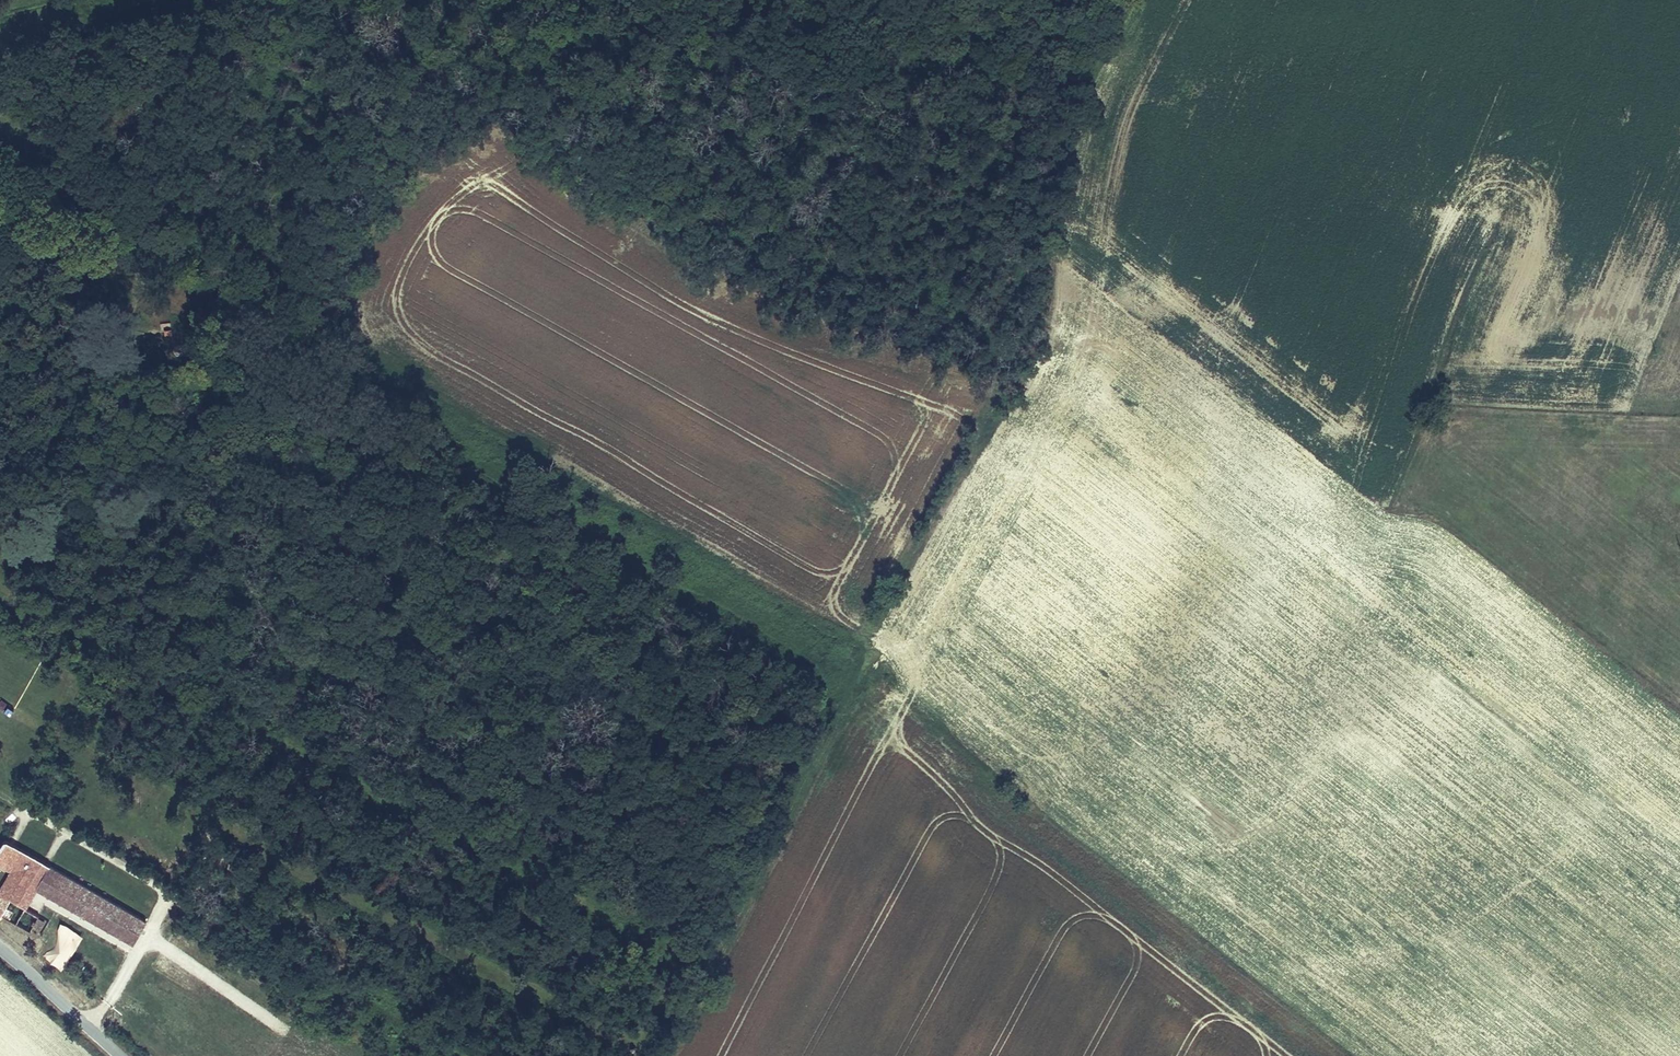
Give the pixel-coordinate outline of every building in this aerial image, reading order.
[(0,888),(0,894),(26,908),(37,891),(132,946),(147,921),(4,838),(0,845),(0,867),(9,872),(0,888)] [(101,889),(104,883),(91,876),(87,881),(101,889)]
